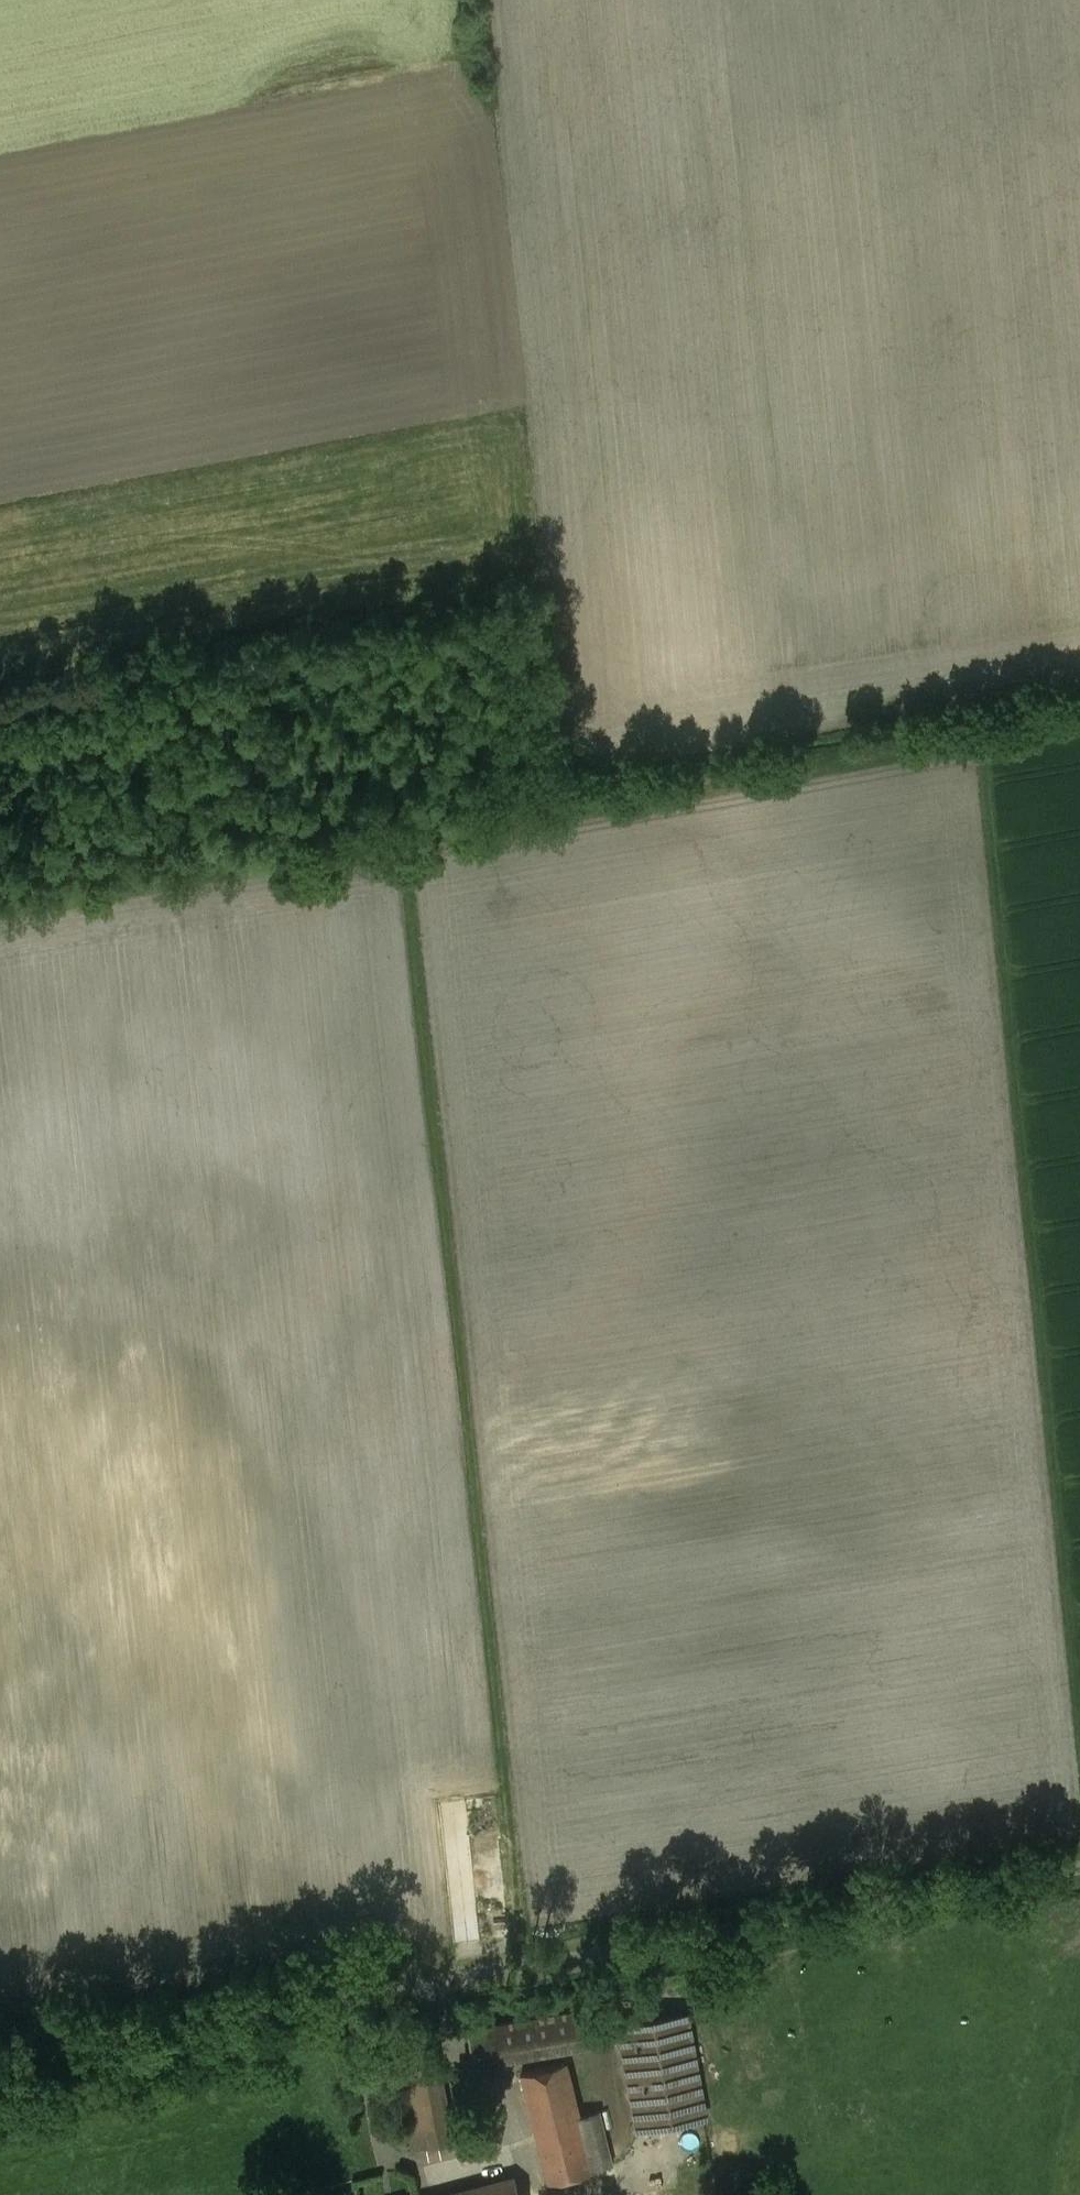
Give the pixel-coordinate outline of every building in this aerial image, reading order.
[(602,2005),(467,2029),(474,2068),(609,2044),(602,2005)] [(688,2014),(621,2026),(639,2129),(706,2117),(688,2014)] [(437,2039),(393,2048),(413,2149),(457,2141),(437,2039)] [(566,2063),(522,2074),(550,2180),(613,2164),(599,2111),(580,2116),(566,2063)] [(447,2194),(521,2194),(517,2178),(447,2194)]
